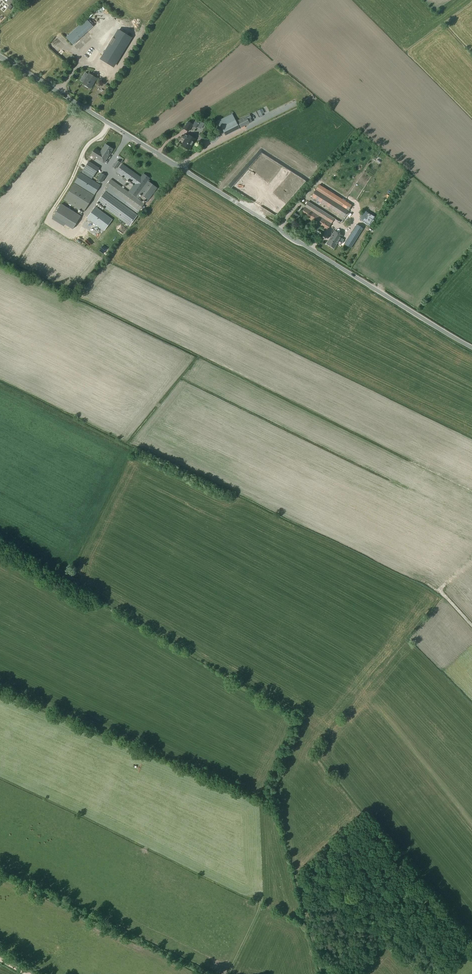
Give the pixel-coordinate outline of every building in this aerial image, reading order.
[(80,24),(65,37),(72,45),(93,26),(86,18),(80,24)] [(103,64),(116,72),(134,43),(121,35),(103,64)] [(89,74),(83,84),(90,89),(96,78),(89,74)] [(232,113),(218,121),(225,136),(240,129),(240,128),(252,122),(250,118),(252,118),(250,115),(236,122),(232,113)] [(188,120),(183,128),(188,131),(193,124),(188,120)] [(184,139),(181,144),(189,149),(196,139),(185,133),(182,138),(184,139)] [(95,148),(91,155),(103,163),(113,149),(105,144),(101,152),(95,148)] [(117,160),(113,167),(116,169),(121,162),(117,160)] [(89,161),(83,170),(93,177),(99,168),(89,161)] [(122,164),(117,172),(134,185),(129,192),(138,199),(141,194),(149,200),(158,188),(150,182),(150,181),(149,180),(150,178),(144,174),(141,178),(122,164)] [(75,182),(63,201),(82,212),(94,194),(100,185),(81,173),(75,182)] [(101,173),(97,179),(102,182),(106,176),(101,173)] [(111,179),(106,187),(123,199),(128,203),(139,211),(144,204),(138,199),(129,192),(111,179)] [(318,185),(311,197),(343,218),(351,206),(318,185)] [(348,194),(354,199),(359,192),(355,190),(357,187),(354,185),(348,194)] [(137,214),(105,191),(96,203),(129,226),(137,214)] [(308,202),(300,214),(316,224),(314,228),(318,230),(320,227),(326,231),(335,219),(308,202)] [(72,229),(80,216),(72,211),(64,224),(72,229)] [(357,223),(344,244),(351,248),(364,227),(357,223)] [(335,231),(327,243),(334,248),(342,236),(335,231)] [(354,324),(362,309),(357,307),(349,321),(354,324)]
